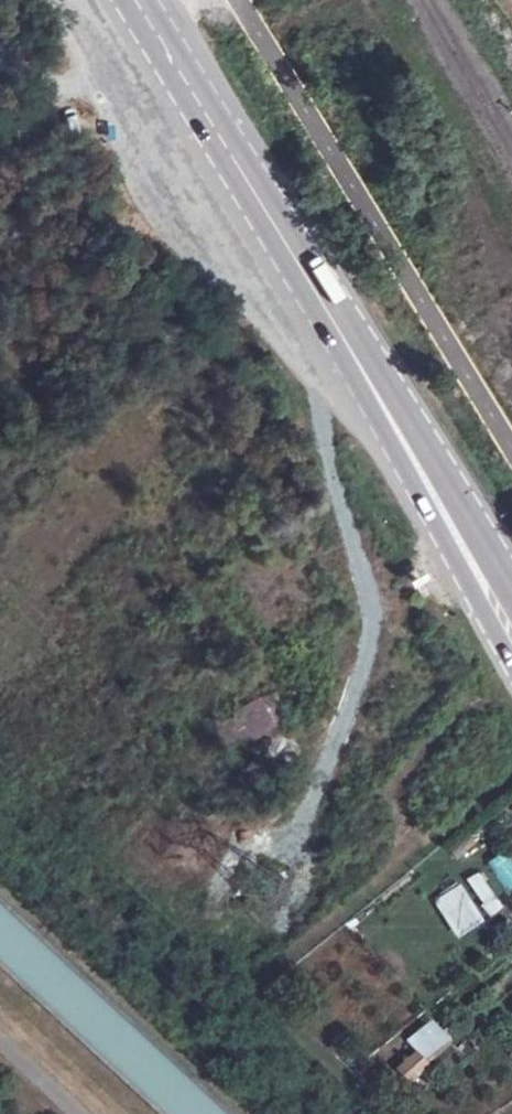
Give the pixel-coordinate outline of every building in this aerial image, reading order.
[(237,709),(255,740),(288,722),(270,691),(237,709)] [(234,752),(252,743),(235,710),(217,719),(234,752)] [(248,793),(273,775),(261,758),(236,775),(248,793)] [(492,876),(503,889),(511,881),(511,857),(492,876)] [(482,871),(467,877),(486,918),(501,912),(482,871)] [(455,939),(484,924),(462,883),(433,898),(455,939)] [(406,1038),(424,1062),(450,1042),(432,1018),(406,1038)] [(415,1083),(428,1064),(410,1052),(397,1071),(415,1083)]
